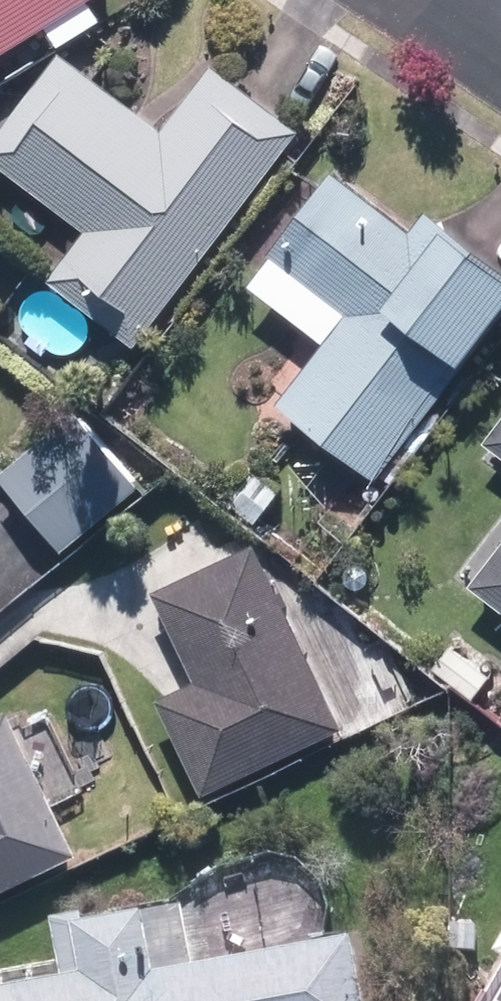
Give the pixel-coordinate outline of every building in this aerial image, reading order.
[(88,0),(0,0),(0,55),(88,0)] [(211,63),(163,129),(55,50),(0,125),(0,166),(88,231),(51,282),(139,346),(299,128),(255,96),(211,63)] [(375,478),(500,312),(500,271),(480,256),(423,212),(409,230),(332,172),(268,256),(346,314),(277,404),(375,478)] [(80,410),(0,475),(0,477),(25,507),(57,547),(139,481),(80,410)] [(481,440),(500,456),(500,415),(481,440)] [(256,540),(154,588),(180,643),(197,678),(154,698),(199,791),(344,723),(256,540)] [(469,584),(500,609),(500,542),(469,584)] [(78,851),(9,704),(0,708),(0,888),(78,851)] [(350,934),(157,968),(146,904),(58,920),(69,984),(0,996),(0,1000),(362,1000),(350,934)]
